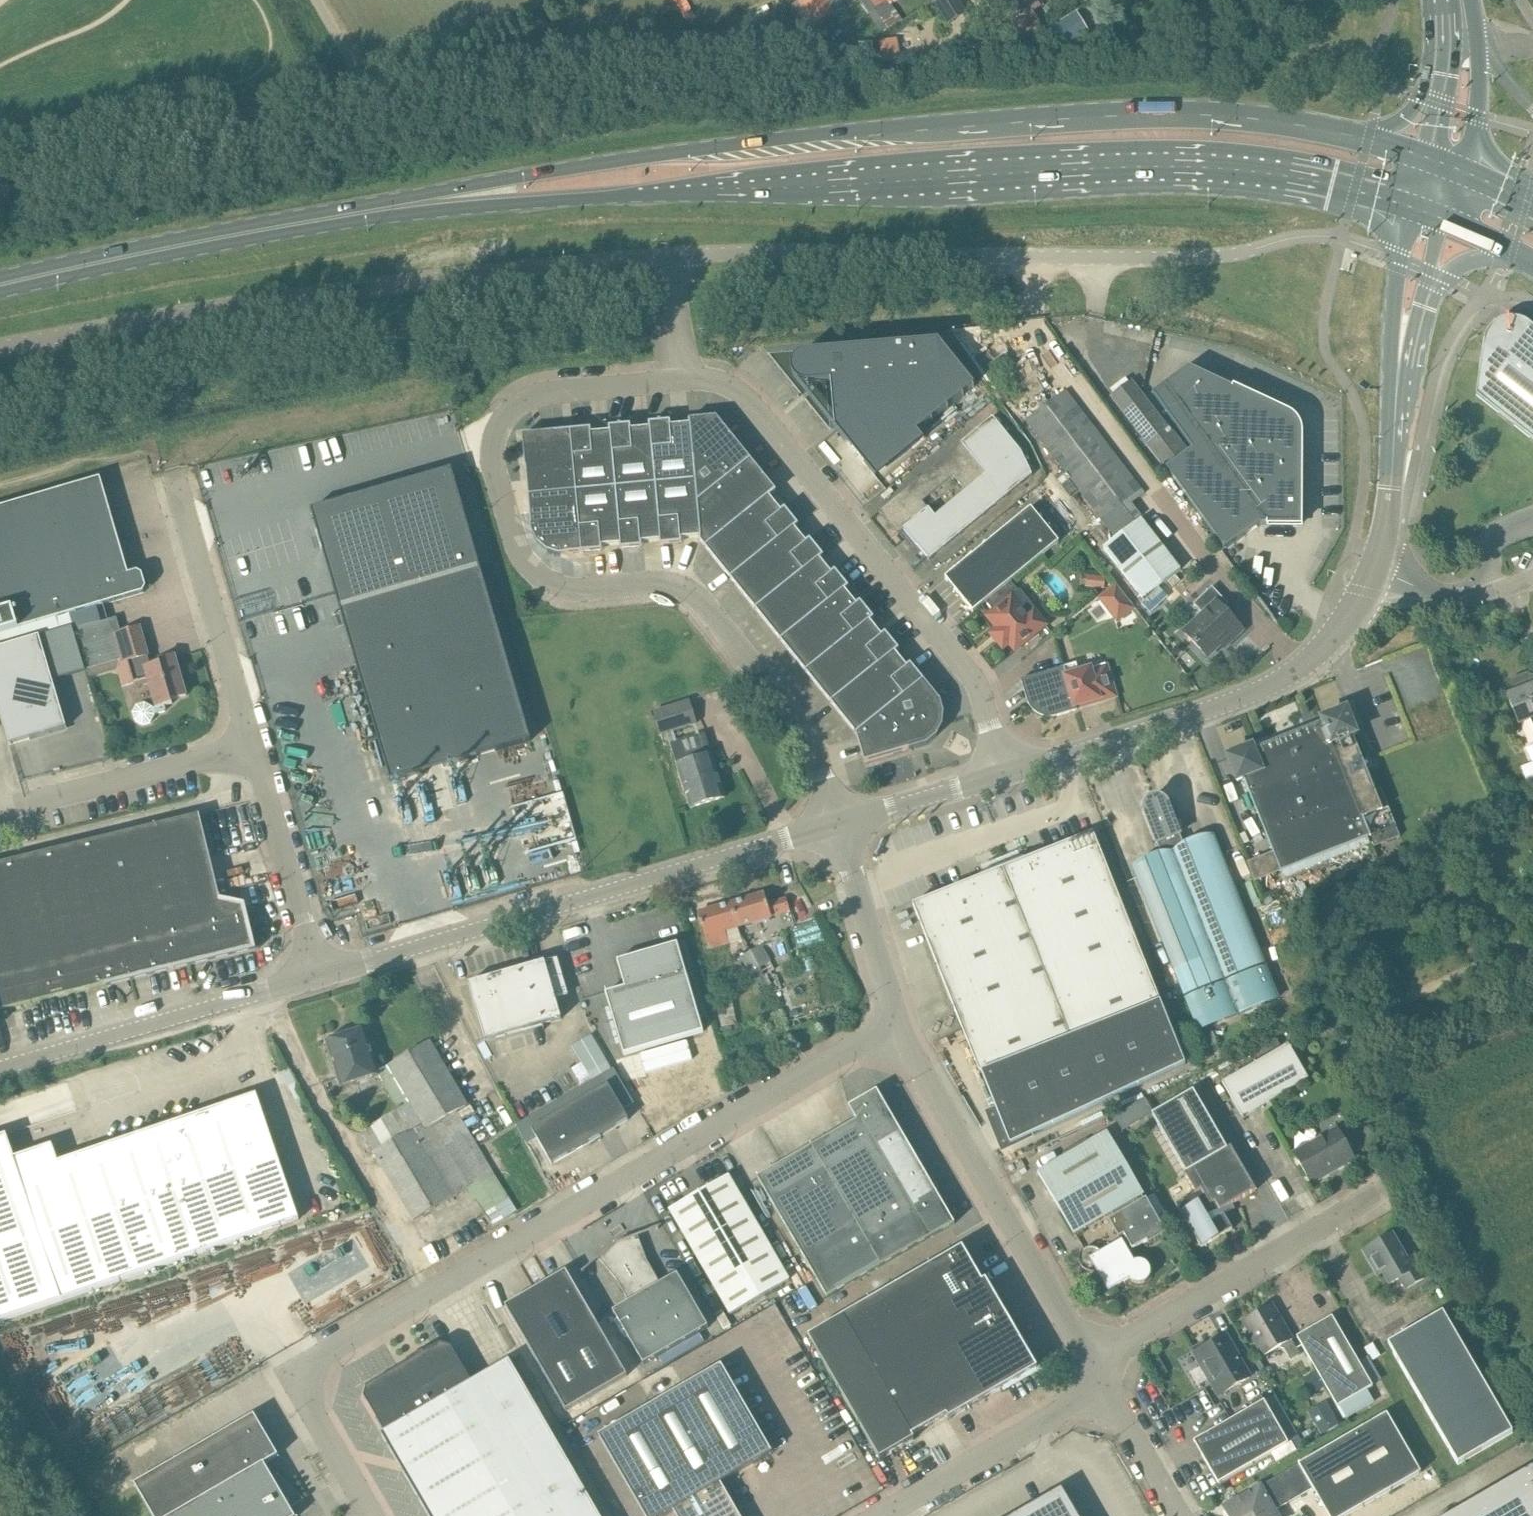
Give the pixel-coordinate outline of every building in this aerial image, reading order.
[(783,10),(798,36),(847,9),(842,0),(801,0),(783,10)] [(898,0),(873,0),(878,8),(870,13),(883,33),(903,20),(892,4),(898,0)] [(947,24),(966,13),(958,0),(936,0),(933,2),(947,24)] [(1021,15),(1031,8),(1030,6),(1026,0),(1012,0),(1021,15)] [(1041,27),(1032,12),(1012,23),(1021,39),(1041,27)] [(752,23),(752,42),(778,41),(777,19),(762,20),(762,23),(752,23)] [(1476,395),(1495,409),(1522,430),(1532,439),(1532,323),(1531,322),(1527,321),(1522,320),(1518,320),(1514,321),(1510,322),(1507,324),(1503,326),(1500,329),(1497,332),(1495,335),(1493,339),(1491,345),(1476,395)] [(792,366),(791,369),(792,372),(792,374),(793,376),(794,378),(795,380),(797,382),(799,383),(801,384),(804,385),(808,386),(810,386),(832,383),(836,428),(843,437),(877,479),(924,440),(918,433),(975,386),(941,343),(810,354),(808,354),(805,354),(802,356),(799,357),(796,358),(795,361),(793,363),(792,366)] [(1294,417),(1285,412),(1190,368),(1153,394),(1194,450),(1167,469),(1225,550),(1261,524),(1261,525),(1301,525),(1301,435),(1300,425),(1294,417)] [(1113,398),(1165,468),(1188,450),(1173,431),(1170,433),(1133,383),(1113,398)] [(1066,389),(1025,420),(1115,537),(1103,547),(1115,563),(1121,571),(1142,598),(1181,568),(1142,517),(1143,516),(1133,504),(1147,494),(1066,389)] [(690,421),(690,425),(696,482),(701,538),(701,542),(707,549),(771,498),(778,492),(718,418),(690,421)] [(899,535),(905,530),(930,560),(1033,475),(1022,453),(993,418),(879,512),(899,535)] [(650,424),(651,429),(656,485),(696,482),(690,425),(672,427),(672,422),(650,424)] [(610,428),(611,432),(616,489),(656,485),(651,429),(633,430),(632,426),(610,428)] [(592,429),(571,431),(576,492),(616,489),(611,432),(593,434),(592,429)] [(524,436),(530,497),(576,492),(571,431),(524,436)] [(453,471),(325,508),(313,511),(392,781),(532,740),(453,471)] [(0,508),(0,636),(148,592),(150,587),(147,574),(141,571),(133,573),(105,477),(0,508)] [(701,538),(696,482),(656,485),(661,542),(662,546),(683,544),(683,540),(701,538)] [(661,542),(656,485),(616,489),(621,545),(622,550),(644,548),(643,543),(661,542)] [(621,545),(616,489),(576,492),(582,553),(604,551),(603,547),(621,545)] [(582,553),(576,492),(530,497),(533,532),(539,544),(549,552),(561,555),(582,553)] [(1058,508),(1080,536),(1100,521),(1079,493),(1058,508)] [(786,509),(782,512),(771,498),(707,549),(732,580),(796,529),(800,526),(786,509)] [(974,613),(987,603),(1011,582),(1059,542),(1031,508),(946,579),(974,613)] [(807,543),(796,529),(732,580),(757,611),(821,560),(825,557),(811,540),(807,543)] [(836,571),(832,574),(821,560),(757,611),(782,642),(846,591),(850,588),(836,571)] [(1085,588),(1105,589),(1105,576),(1086,575),(1085,588)] [(1047,625),(1011,582),(987,603),(994,612),(988,617),(998,629),(992,634),(1004,649),(1010,644),(1016,651),(1047,625)] [(1116,584),(1100,597),(1112,612),(1128,599),(1116,584)] [(1229,605),(1213,587),(1194,604),(1204,615),(1185,633),(1208,658),(1228,639),(1231,642),(1243,630),(1224,609),(1229,605)] [(858,605),(846,591),(782,642),(808,674),(871,622),(875,619),(861,602),(858,605)] [(122,632),(117,618),(77,630),(88,669),(123,659),(130,685),(150,680),(158,706),(153,707),(145,703),(137,706),(133,713),(136,721),(143,725),(151,723),(156,714),(166,711),(167,709),(166,707),(173,705),(171,701),(188,696),(177,656),(159,661),(160,665),(152,667),(149,656),(150,656),(141,626),(122,632)] [(883,636),(871,622),(808,674),(833,705),(897,653),(900,651),(886,634),(883,636)] [(40,637),(0,649),(0,709),(10,744),(67,728),(40,637)] [(908,668),(897,653),(833,705),(857,735),(924,681),(911,665),(908,668)] [(1092,674),(1091,669),(1080,673),(1077,664),(1064,667),(1076,706),(1098,700),(1099,703),(1116,698),(1108,670),(1092,674)] [(1057,717),(1078,711),(1076,706),(1064,667),(1021,680),(1028,701),(1028,703),(1029,705),(1030,706),(1031,708),(1033,710),(1036,713),(1039,715),(1042,716),(1046,718),(1049,718),(1053,718),(1057,717)] [(1527,673),(1511,680),(1508,687),(1511,695),(1508,697),(1520,726),(1531,721),(1532,725),(1532,675),(1527,673)] [(941,701),(924,681),(857,735),(865,763),(927,745),(937,737),(943,726),(945,713),(941,701)] [(698,724),(699,723),(691,698),(655,710),(662,735),(669,733),(698,724)] [(1273,853),(1281,872),(1282,873),(1284,878),(1370,843),(1368,839),(1370,838),(1374,847),(1400,836),(1388,807),(1382,809),(1353,736),(1357,734),(1347,710),(1322,719),(1324,725),(1255,753),(1253,747),(1228,757),(1238,782),(1244,779),(1273,853)] [(702,737),(698,724),(669,733),(674,746),(702,737)] [(725,797),(706,736),(702,737),(674,746),(693,807),(725,797)] [(1214,835),(1185,847),(1169,808),(1167,804),(1164,801),(1160,799),(1155,799),(1151,801),(1148,804),(1146,808),(1145,812),(1147,817),(1162,856),(1133,867),(1185,997),(1198,1030),(1280,997),(1266,965),(1214,835)] [(0,866),(0,1013),(255,951),(257,949),(247,906),(221,900),(201,817),(0,866)] [(983,877),(913,905),(980,1073),(982,1072),(995,1107),(1011,1146),(1032,1136),(1185,1064),(1094,833),(1021,862),(983,877)] [(764,894),(700,913),(710,949),(730,943),(727,931),(792,912),(787,897),(767,903),(764,894)] [(792,927),(799,950),(825,941),(819,919),(792,927)] [(626,988),(607,994),(625,1055),(655,1108),(716,1072),(704,1032),(679,944),(618,961),(626,988)] [(762,945),(741,958),(751,974),(772,961),(762,945)] [(545,962),(470,984),(486,1042),(562,1019),(557,999),(545,962)] [(432,1041),(390,1067),(379,1071),(366,1030),(328,1042),(343,1086),(379,1075),(400,1110),(360,1134),(414,1221),(471,1186),(496,1226),(518,1212),(493,1173),(457,1113),(471,1105),(432,1041)] [(582,1087),(613,1070),(593,1034),(572,1046),(582,1063),(572,1069),(582,1087)] [(1223,1083),(1243,1117),(1310,1079),(1290,1045),(1223,1083)] [(532,1129),(553,1165),(629,1120),(609,1085),(532,1129)] [(849,1106),(856,1120),(757,1177),(826,1297),(953,1224),(877,1090),(849,1106)] [(1257,1191),(1232,1148),(1228,1149),(1195,1091),(1153,1115),(1187,1173),(1186,1174),(1196,1193),(1177,1204),(1202,1248),(1233,1230),(1222,1211),(1257,1191)] [(62,1301),(300,1220),(257,1095),(59,1162),(53,1145),(15,1158),(7,1135),(0,1138),(0,1322),(62,1301)] [(1113,1116),(1122,1131),(1153,1113),(1145,1098),(1113,1116)] [(1294,1154),(1312,1184),(1355,1159),(1338,1128),(1294,1154)] [(1144,1195),(1108,1132),(1039,1172),(1075,1235),(1113,1213),(1142,1196),(1144,1195)] [(1027,1167),(1023,1160),(1016,1164),(1020,1171),(1027,1167)] [(789,1279),(728,1174),(669,1208),(729,1313),(789,1279)] [(1116,1217),(1110,1221),(1120,1238),(1125,1235),(1126,1238),(1133,1250),(1146,1243),(1148,1241),(1150,1244),(1167,1234),(1158,1219),(1147,1199),(1145,1200),(1142,1196),(1113,1213),(1116,1217)] [(676,1273),(660,1283),(646,1259),(637,1235),(638,1235),(637,1233),(615,1241),(596,1257),(597,1258),(598,1257),(615,1277),(628,1301),(612,1310),(643,1363),(707,1326),(676,1273)] [(1408,1261),(1393,1235),(1365,1251),(1379,1276),(1385,1273),(1391,1285),(1401,1279),(1407,1289),(1425,1279),(1413,1258),(1408,1261)] [(1136,1263),(1134,1263),(1122,1242),(1102,1254),(1101,1253),(1100,1251),(1097,1249),(1095,1248),(1092,1248),(1090,1248),(1088,1248),(1086,1249),(1084,1250),(1082,1252),(1081,1254),(1080,1256),(1079,1259),(1079,1262),(1080,1264),(1081,1266),(1082,1268),(1083,1269),(1086,1271),(1088,1272),(1090,1272),(1092,1272),(1095,1271),(1097,1271),(1108,1291),(1130,1279),(1131,1280),(1133,1281),(1134,1283),(1136,1283),(1138,1284),(1139,1284),(1141,1284),(1143,1284),(1145,1283),(1146,1282),(1148,1281),(1149,1279),(1150,1278),(1151,1276),(1151,1274),(1151,1272),(1151,1270),(1150,1269),(1149,1267),(1148,1266),(1147,1264),(1145,1263),(1143,1262),(1142,1262),(1140,1262),(1138,1262),(1136,1263)] [(913,1439),(911,1435),(945,1416),(947,1419),(1036,1368),(985,1280),(981,1282),(962,1247),(805,1337),(876,1460),(913,1439)] [(506,1306),(567,1411),(628,1376),(567,1271),(506,1306)] [(1272,1305),(1245,1321),(1265,1356),(1282,1345),(1291,1361),(1301,1355),(1272,1305)] [(1513,1433),(1444,1312),(1389,1344),(1458,1464),(1513,1433)] [(1339,1407),(1346,1419),(1375,1402),(1368,1390),(1374,1387),(1373,1385),(1382,1380),(1368,1356),(1359,1362),(1333,1317),(1298,1337),(1338,1407),(1339,1407)] [(1210,1380),(1219,1396),(1251,1378),(1227,1337),(1207,1348),(1205,1344),(1193,1351),(1202,1366),(1206,1364),(1214,1378),(1210,1380)] [(508,1357),(470,1379),(450,1344),(440,1342),(366,1384),(363,1395),(384,1430),(380,1432),(429,1515),(600,1515),(508,1357)] [(1157,1352),(1144,1359),(1151,1372),(1164,1365),(1157,1352)] [(1265,1368),(1260,1360),(1256,1363),(1261,1371),(1265,1368)] [(720,1363),(597,1434),(644,1515),(658,1515),(674,1507),(679,1515),(736,1515),(717,1483),(770,1452),(720,1363)] [(1219,1484),(1289,1444),(1265,1401),(1195,1442),(1219,1484)] [(1340,1425),(1330,1408),(1311,1419),(1321,1436),(1340,1425)] [(291,1508),(304,1500),(304,1499),(283,1478),(284,1477),(284,1476),(285,1475),(284,1474),(284,1473),(284,1472),(283,1471),(282,1470),(281,1470),(280,1470),(279,1470),(277,1470),(276,1470),(276,1471),(267,1463),(279,1456),(255,1415),(136,1484),(154,1515),(295,1515),(291,1508)] [(1388,1415),(1300,1465),(1314,1490),(1329,1515),(1349,1515),(1422,1474),(1388,1415)] [(1314,1490),(1300,1465),(1225,1508),(1229,1515),(1278,1515),(1275,1512),(1314,1490)] [(1448,1515),(1532,1515),(1532,1467),(1448,1515)] [(1014,1515),(1079,1515),(1062,1488),(1014,1515)]
